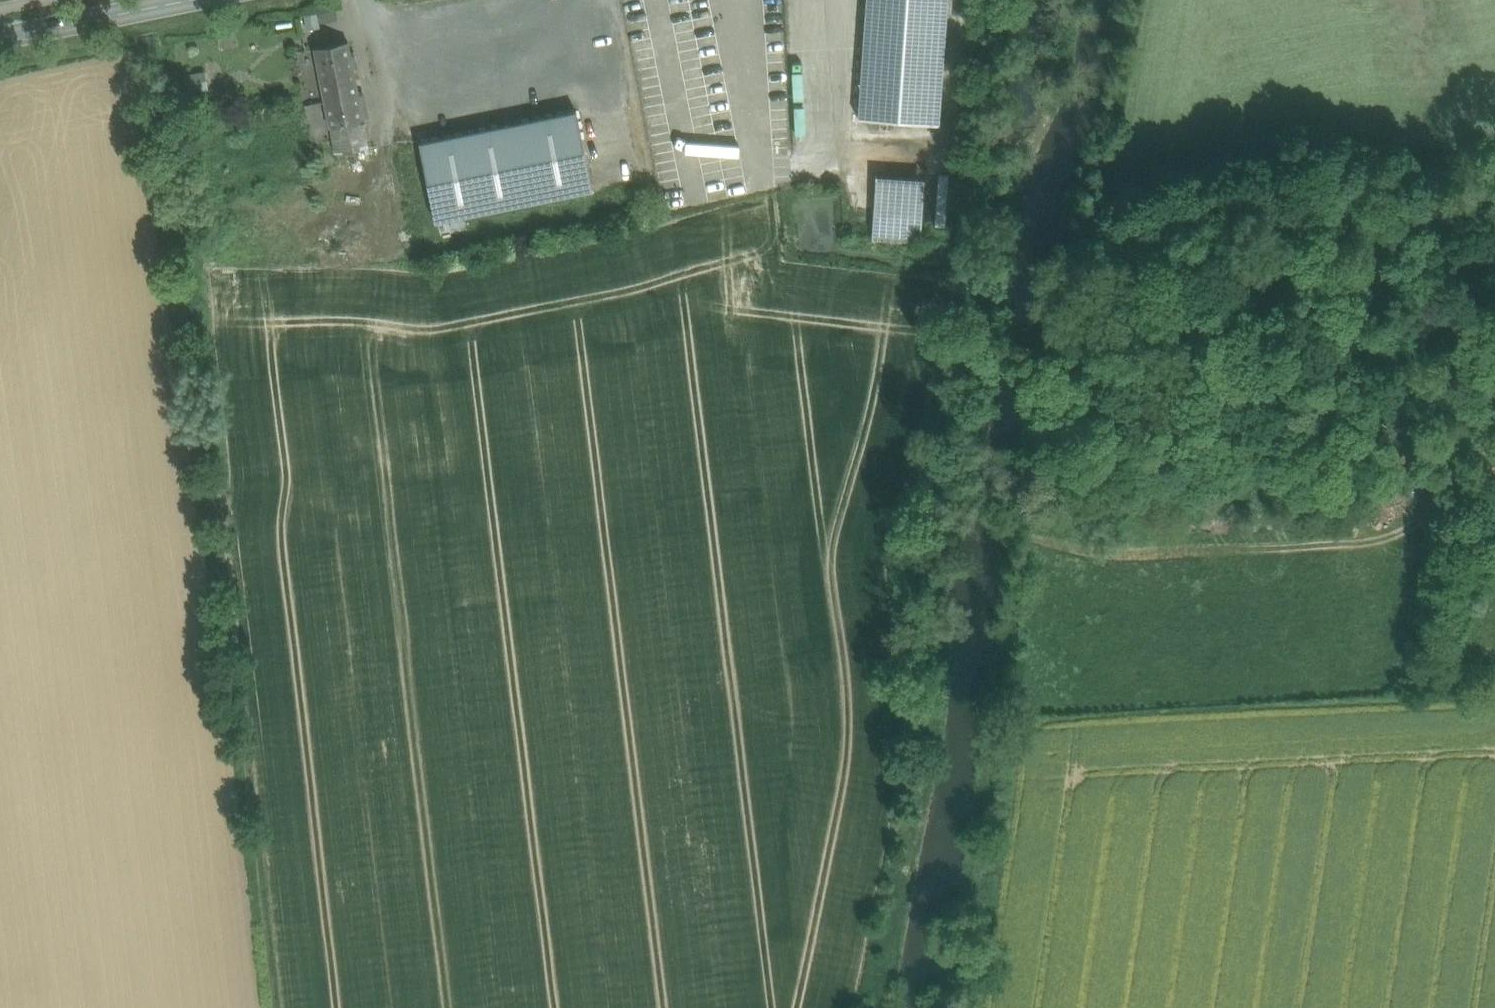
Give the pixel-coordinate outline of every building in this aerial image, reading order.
[(859,118),(939,124),(947,0),(868,0),(859,118)] [(853,3),(853,24),(865,25),(866,3),(853,3)] [(348,42),(315,48),(330,128),(364,121),(348,42)] [(203,72),(184,75),(188,94),(206,91),(203,72)] [(577,111),(419,143),(435,221),(593,190),(577,111)] [(364,121),(330,128),(335,153),(369,146),(364,121)] [(924,179),(876,175),(872,237),(920,240),(924,179)]
